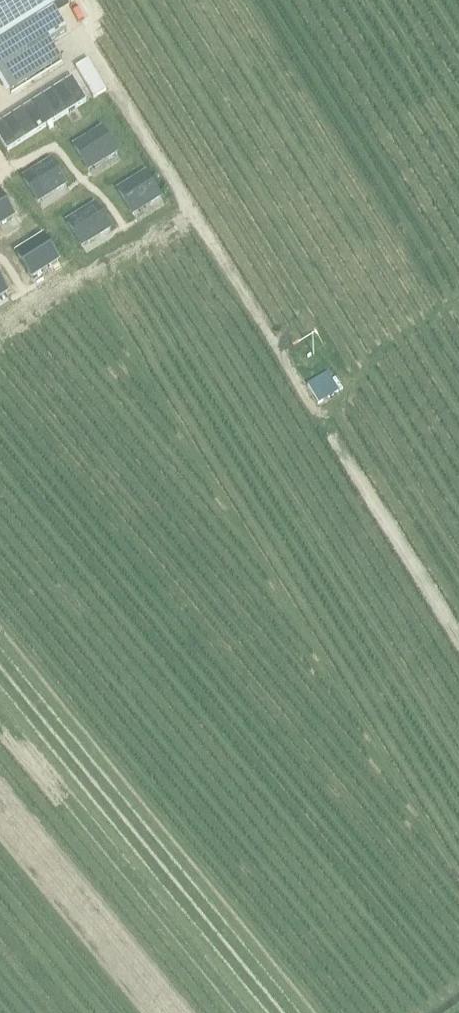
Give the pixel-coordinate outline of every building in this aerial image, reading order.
[(55,11),(72,1),(72,0),(0,0),(0,46),(55,11)] [(0,46),(0,59),(6,69),(49,42),(67,30),(55,11),(0,46)] [(87,59),(75,66),(93,97),(106,90),(87,59)] [(0,126),(0,142),(6,152),(87,101),(73,80),(0,126)] [(100,127),(73,144),(89,169),(116,151),(100,127)] [(51,160),(23,177),(38,201),(65,184),(51,160)] [(146,172),(118,189),(133,212),(160,195),(146,172)] [(14,217),(0,194),(0,226),(14,217)] [(95,205),(67,222),(82,245),(109,227),(95,205)] [(45,236),(16,256),(32,280),(62,260),(45,236)] [(328,373),(307,385),(319,404),(339,391),(328,373)]
